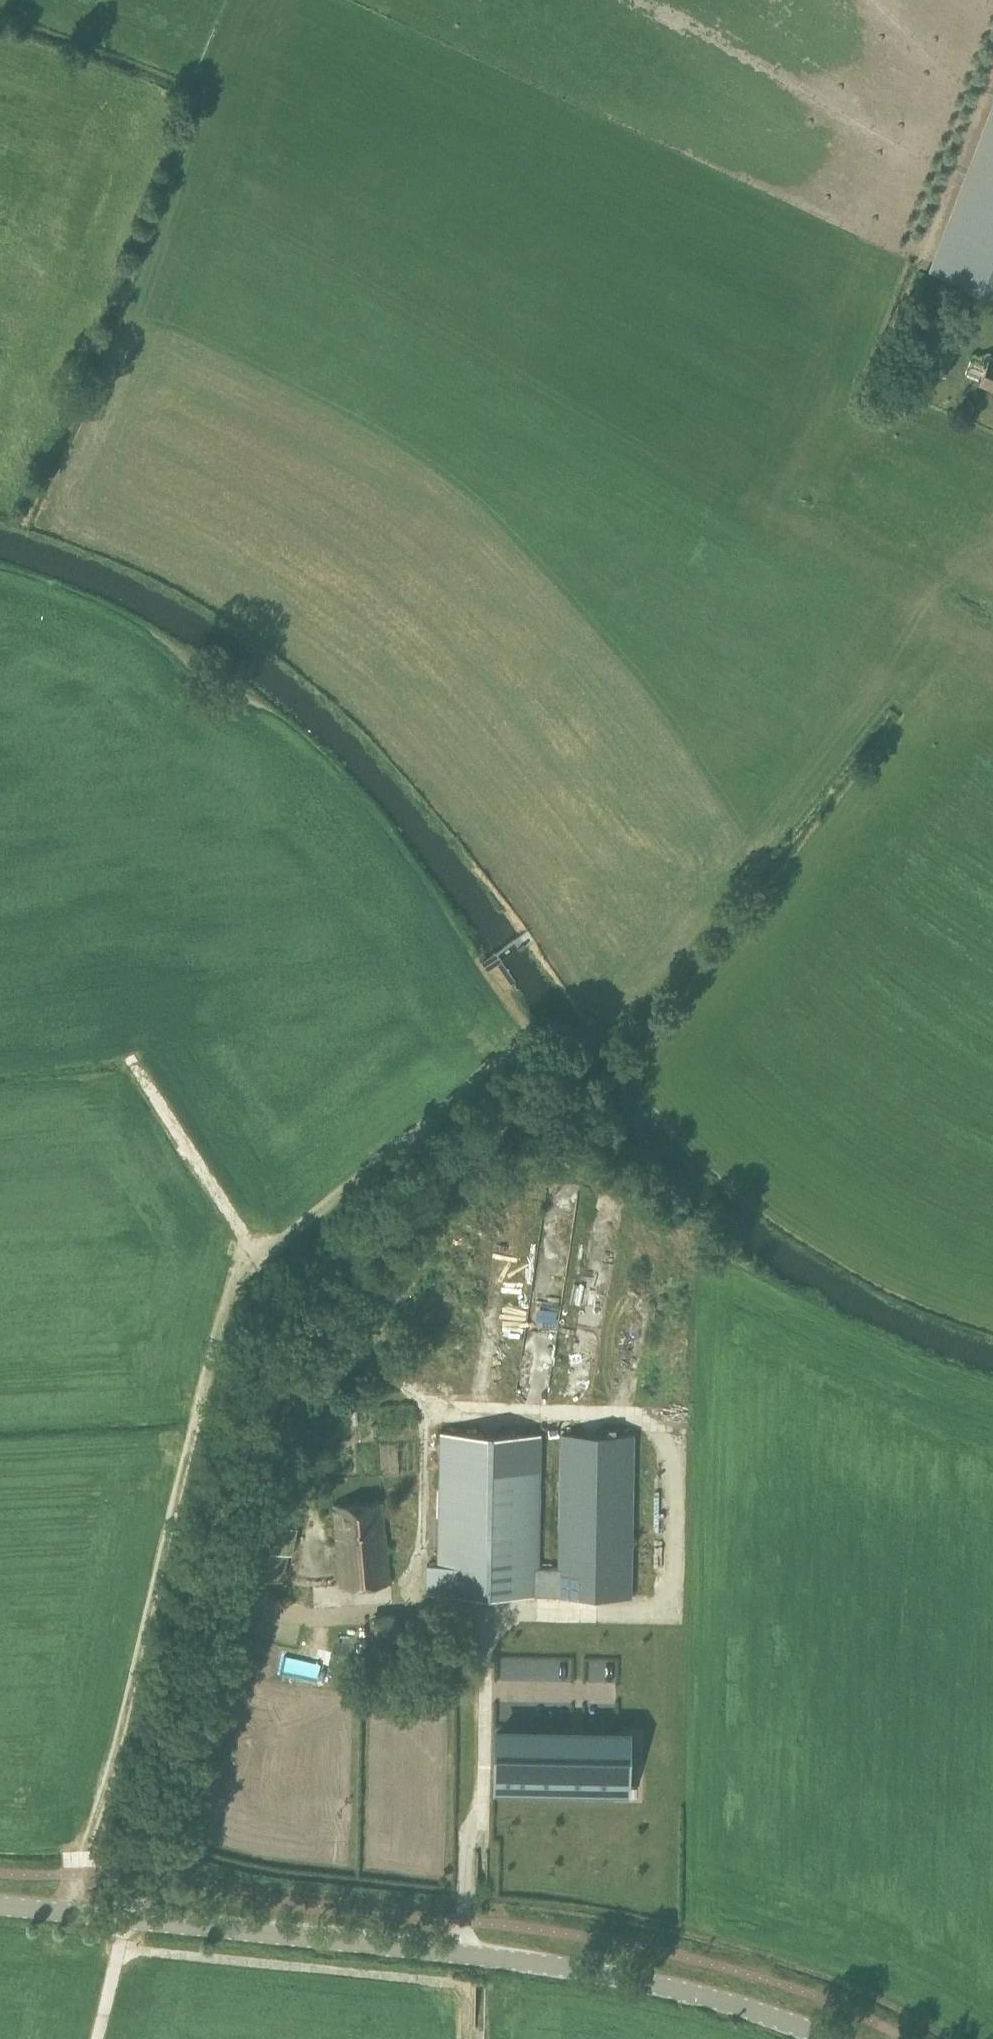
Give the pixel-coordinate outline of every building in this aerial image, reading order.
[(946,376),(960,342),(938,333),(924,367),(946,376)] [(990,355),(980,381),(992,386),(992,356),(990,355)] [(545,1176),(544,1206),(568,1207),(570,1177),(545,1176)] [(606,1229),(608,1205),(596,1204),(594,1229),(606,1229)] [(440,1431),(437,1565),(426,1565),(425,1593),(534,1596),(535,1595),(558,1595),(558,1596),(632,1597),(635,1435),(560,1433),(558,1587),(539,1586),(542,1433),(440,1431)] [(267,1492),(248,1571),(282,1578),(300,1499),(267,1492)] [(390,1582),(383,1501),(333,1505),(341,1587),(390,1582)] [(615,1793),(616,1735),(496,1733),(495,1790),(615,1793)]
